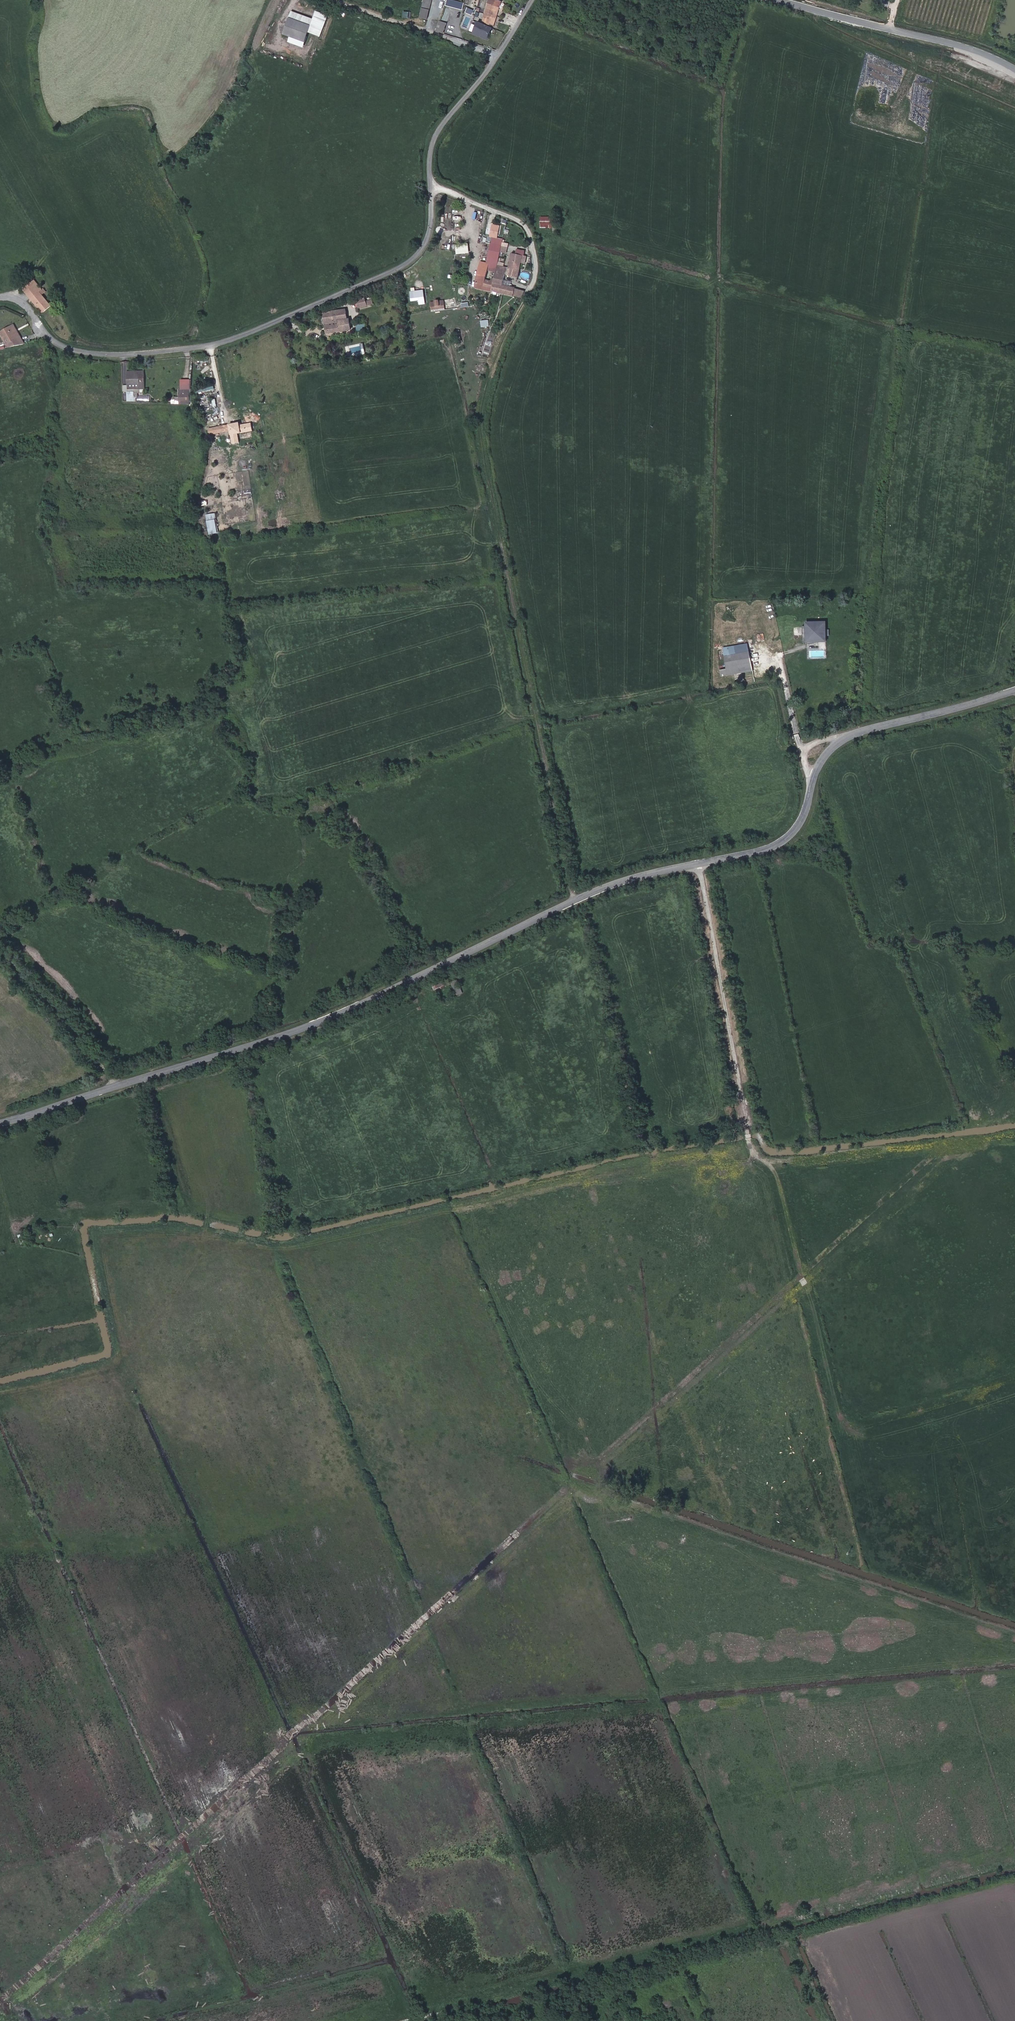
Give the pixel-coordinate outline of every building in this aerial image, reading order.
[(497,0),(486,0),(481,15),(494,19),(500,1),(497,0)] [(419,15),(427,16),(430,1),(428,1),(427,6),(421,5),(419,15)] [(478,22),(493,27),(495,20),(494,19),(481,15),(478,22)] [(306,39),(311,23),(290,16),(284,32),(306,39)] [(447,20),(440,17),(436,28),(443,30),(447,20)] [(479,36),(487,38),(490,30),(476,25),(474,32),(480,34),(479,36)] [(553,217),(540,217),(540,228),(553,228),(553,217)] [(502,225),(494,223),(491,236),(499,238),(502,225)] [(489,255),(491,256),(500,258),(503,244),(491,242),(489,255)] [(522,254),(513,252),(509,266),(518,268),(522,254)] [(490,261),(482,260),(476,283),(492,287),(496,272),(498,264),(490,261)] [(505,274),(516,277),(518,268),(509,266),(498,264),(496,272),(505,274)] [(512,292),(514,286),(502,283),(505,274),(496,272),(492,287),(512,292)] [(52,304),(38,285),(40,284),(36,278),(24,287),(43,312),(52,304)] [(522,295),(525,289),(514,286),(512,292),(522,295)] [(456,304),(461,303),(462,307),(469,306),(466,294),(454,297),(456,304)] [(372,299),(365,301),(365,298),(356,300),(359,309),(373,305),(372,299)] [(430,301),(431,310),(445,308),(444,300),(430,301)] [(349,318),(346,318),(346,308),(323,311),(324,323),(328,323),(329,333),(350,329),(349,318)] [(20,325),(17,319),(3,326),(9,338),(16,335),(20,342),(28,340),(23,330),(20,332),(17,326),(20,325)] [(363,344),(346,346),(347,356),(364,355),(363,344)] [(485,345),(482,355),(486,356),(487,352),(489,353),(491,347),(485,345)] [(130,370),(130,380),(141,380),(141,386),(141,388),(146,388),(146,370),(130,370)] [(213,385),(196,388),(197,393),(214,390),(213,385)] [(179,396),(189,397),(190,390),(180,389),(179,396)] [(237,421),(224,423),(225,428),(227,442),(236,441),(235,432),(250,430),(249,422),(237,424),(237,421)] [(209,535),(218,534),(214,513),(205,515),(209,535)] [(817,633),(828,633),(828,624),(808,625),(808,638),(817,638),(817,633)] [(751,671),(747,652),(725,656),(728,669),(722,671),(723,677),(751,671)] [(716,743),(720,762),(729,760),(724,741),(716,743)] [(451,982),(456,995),(462,992),(456,979),(451,982)]
